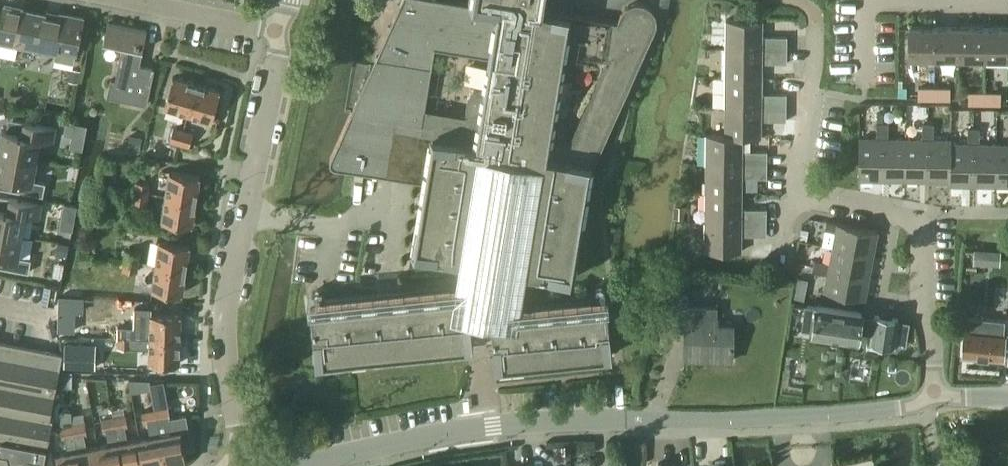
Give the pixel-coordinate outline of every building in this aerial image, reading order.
[(475,5),(445,0),(401,0),(351,112),(326,166),(346,170),(423,183),(430,140),(512,151),(590,165),(593,165),(654,31),(656,26),(656,18),(653,11),(649,7),(645,4),(637,3),(629,5),(623,9),(619,14),(617,21),(541,10),(543,0),(475,0),(475,5)] [(23,9),(5,5),(0,25),(0,53),(15,56),(17,44),(56,53),(55,58),(74,62),(76,52),(83,19),(59,13),(58,17),(23,9)] [(725,20),(725,49),(786,49),(786,36),(762,36),(762,20),(725,20)] [(146,104),(154,68),(139,65),(146,31),(108,23),(103,42),(123,46),(115,81),(110,80),(107,96),(146,104)] [(907,57),(933,57),(933,26),(908,26),(907,57)] [(958,26),(933,26),(933,57),(958,58),(958,26)] [(983,27),(958,26),(958,58),(983,58),(983,27)] [(1007,54),(1007,27),(983,27),(983,58),(1007,58),(1007,54)] [(785,63),(786,49),(725,49),(725,78),(761,78),(761,62),(785,63)] [(70,79),(77,81),(79,69),(72,68),(70,79)] [(188,113),(196,83),(173,76),(164,106),(188,113)] [(761,94),(761,78),(725,78),(724,107),(785,107),(785,95),(761,94)] [(220,90),(196,83),(188,113),(211,119),(220,90)] [(916,98),(932,98),(932,88),(916,88),(916,98)] [(932,88),(932,98),(948,99),(948,88),(932,88)] [(967,103),(982,103),(982,93),(967,93),(967,103)] [(982,93),(982,103),(999,103),(999,93),(982,93)] [(742,136),(760,137),(760,120),(785,120),(785,107),(724,107),(724,135),(742,136)] [(37,158),(40,142),(47,144),(48,138),(53,139),(56,126),(13,118),(11,130),(1,128),(0,136),(0,151),(37,158)] [(66,121),(64,134),(71,135),(85,138),(87,125),(66,121)] [(877,122),(877,130),(882,131),(887,131),(888,122),(882,122),(877,122)] [(923,123),(923,131),(928,131),(933,131),(933,123),(928,123),(923,123)] [(171,140),(179,143),(183,130),(174,127),(171,140)] [(183,130),(179,143),(189,146),(193,133),(183,130)] [(858,178),(881,179),(882,131),(877,130),(877,138),(859,138),(858,178)] [(887,138),(887,131),(882,131),(881,179),(904,179),(905,138),(887,138)] [(922,139),(905,138),(904,179),(927,180),(928,131),(923,131),(922,139)] [(951,143),(952,139),(933,139),(933,131),(928,131),(927,180),(950,181),(951,143)] [(724,135),(706,134),(705,164),(765,165),(765,152),(741,151),(742,136),(724,135)] [(126,151),(140,153),(143,138),(129,135),(126,151)] [(950,181),(950,184),(972,184),(974,135),(968,135),(968,143),(951,143),(950,181)] [(979,143),(979,135),(974,135),(972,184),(994,185),(995,143),(979,143)] [(430,140),(423,183),(413,253),(459,261),(492,267),(512,151),(430,140)] [(994,185),(1007,185),(1007,143),(995,143),(994,185)] [(37,158),(0,151),(0,175),(3,175),(0,187),(43,195),(45,182),(33,180),(37,158)] [(571,279),(590,165),(512,151),(492,267),(525,272),(571,279)] [(705,193),(742,193),(742,178),(765,178),(765,165),(705,164),(705,193)] [(169,172),(166,196),(196,200),(199,176),(169,172)] [(135,181),(133,192),(149,194),(150,183),(135,181)] [(147,203),(149,194),(133,192),(132,201),(147,203)] [(742,209),(742,193),(705,193),(704,221),(764,222),(765,209),(742,209)] [(22,235),(26,214),(39,216),(41,203),(0,195),(0,231),(22,235)] [(196,200),(166,196),(162,221),(192,225),(196,200)] [(64,203),(61,218),(74,220),(77,206),(64,203)] [(673,206),(673,219),(685,219),(685,206),(673,206)] [(764,222),(704,221),(704,250),(741,251),(741,235),(764,235),(764,222)] [(833,246),(873,254),(877,230),(826,221),(825,228),(836,230),(833,246)] [(22,235),(0,231),(0,266),(29,272),(31,259),(18,256),(22,235)] [(58,241),(55,255),(66,257),(69,243),(58,241)] [(155,265),(185,269),(189,245),(159,241),(155,265)] [(873,254),(833,246),(830,263),(829,268),(869,275),(873,254)] [(974,249),(973,260),(999,262),(1000,251),(974,249)] [(125,250),(123,260),(139,262),(141,252),(125,250)] [(138,272),(139,262),(123,260),(122,269),(138,272)] [(813,265),(812,270),(820,271),(822,261),(814,260),(813,265)] [(483,319),(492,267),(459,261),(455,284),(307,299),(308,310),(311,310),(316,361),(473,345),(472,338),(485,337),(483,319)] [(869,275),(829,268),(830,263),(822,261),(820,271),(828,273),(825,290),(865,298),(869,275)] [(182,293),(185,269),(155,265),(152,288),(182,293)] [(525,272),(492,267),(483,319),(486,337),(492,336),(495,366),(612,355),(607,308),(609,308),(608,296),(520,305),(525,272)] [(795,289),(793,298),(804,300),(806,291),(795,289)] [(731,360),(732,325),(716,325),(716,306),(687,305),(687,293),(672,293),(671,331),(685,332),(684,359),(731,360)] [(82,311),(83,296),(58,296),(58,311),(75,311),(82,311)] [(806,305),(802,327),(811,328),(811,333),(857,340),(858,329),(871,331),(869,342),(890,345),(890,344),(902,345),(905,322),(893,320),(893,319),(873,316),(873,317),(860,315),(861,314),(815,307),(806,305)] [(149,338),(179,339),(179,314),(150,314),(149,327),(118,327),(107,326),(107,339),(118,338),(131,338),(132,338),(132,336),(149,337),(149,338)] [(1002,359),(1004,335),(1002,335),(1003,321),(966,318),(965,332),(964,331),(962,356),(1002,359)] [(131,338),(118,338),(117,346),(132,347),(131,338)] [(179,363),(179,339),(149,338),(149,363),(179,363)] [(49,419),(62,354),(60,353),(60,354),(0,342),(0,411),(49,420),(49,419)] [(65,343),(65,368),(93,368),(94,344),(65,343)] [(151,393),(154,408),(157,422),(159,434),(165,465),(186,462),(182,444),(190,443),(185,414),(169,417),(164,390),(151,393)] [(150,436),(138,438),(143,465),(165,465),(159,434),(157,422),(154,408),(142,410),(144,424),(148,423),(150,436)] [(11,440),(12,434),(48,441),(52,419),(49,419),(49,420),(0,411),(0,437),(11,440)] [(138,438),(127,440),(125,427),(127,426),(125,415),(113,418),(122,465),(143,465),(138,438)] [(113,418),(100,420),(102,431),(106,430),(109,444),(97,446),(101,465),(122,465),(113,418)] [(82,435),(87,434),(85,421),(72,424),(74,437),(76,450),(79,465),(101,465),(97,446),(85,448),(82,435)] [(76,450),(74,437),(72,424),(60,426),(62,439),(66,438),(68,451),(55,454),(58,465),(79,465),(76,450)] [(48,441),(12,434),(11,440),(0,437),(0,465),(43,465),(48,441)]
